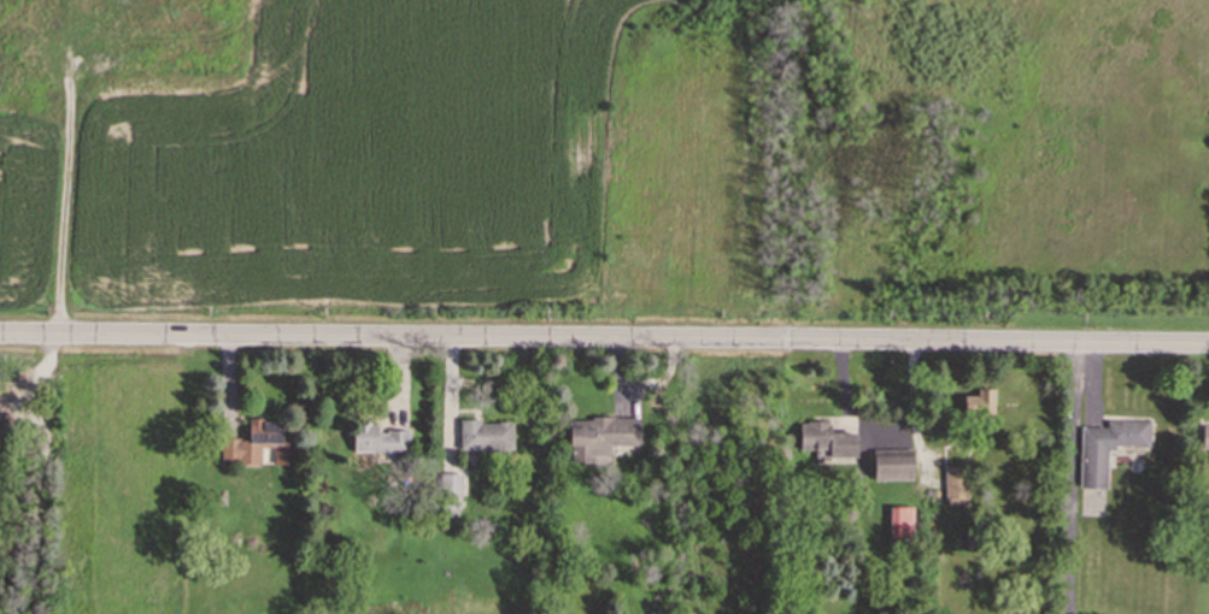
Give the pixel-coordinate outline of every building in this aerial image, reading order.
[(993,389),(976,388),(976,395),(962,395),(961,413),(992,414),(993,389)] [(640,445),(639,417),(568,418),(569,461),(593,460),(593,456),(608,456),(606,445),(640,445)] [(294,464),(294,442),(281,441),(282,420),(248,419),(248,438),(221,438),(221,462),(260,462),(260,447),(272,447),(272,464),(294,464)] [(1107,445),(1149,447),(1149,420),(1107,419),(1105,427),(1080,426),(1079,488),(1105,488),(1107,445)] [(459,449),(512,448),(512,420),(459,420),(459,449)] [(798,449),(814,449),(814,457),(856,457),(856,432),(829,432),(829,420),(798,420),(798,449)] [(352,451),(407,450),(407,431),(377,431),(377,424),(352,424),(352,451)] [(1202,425),(1201,456),(1208,457),(1208,425),(1202,425)] [(873,449),(873,479),(911,478),(911,448),(873,449)] [(944,467),(945,504),(967,503),(967,467),(944,467)] [(442,507),(460,508),(460,473),(444,472),(442,507)] [(890,538),(911,538),(911,506),(888,507),(890,538)]
